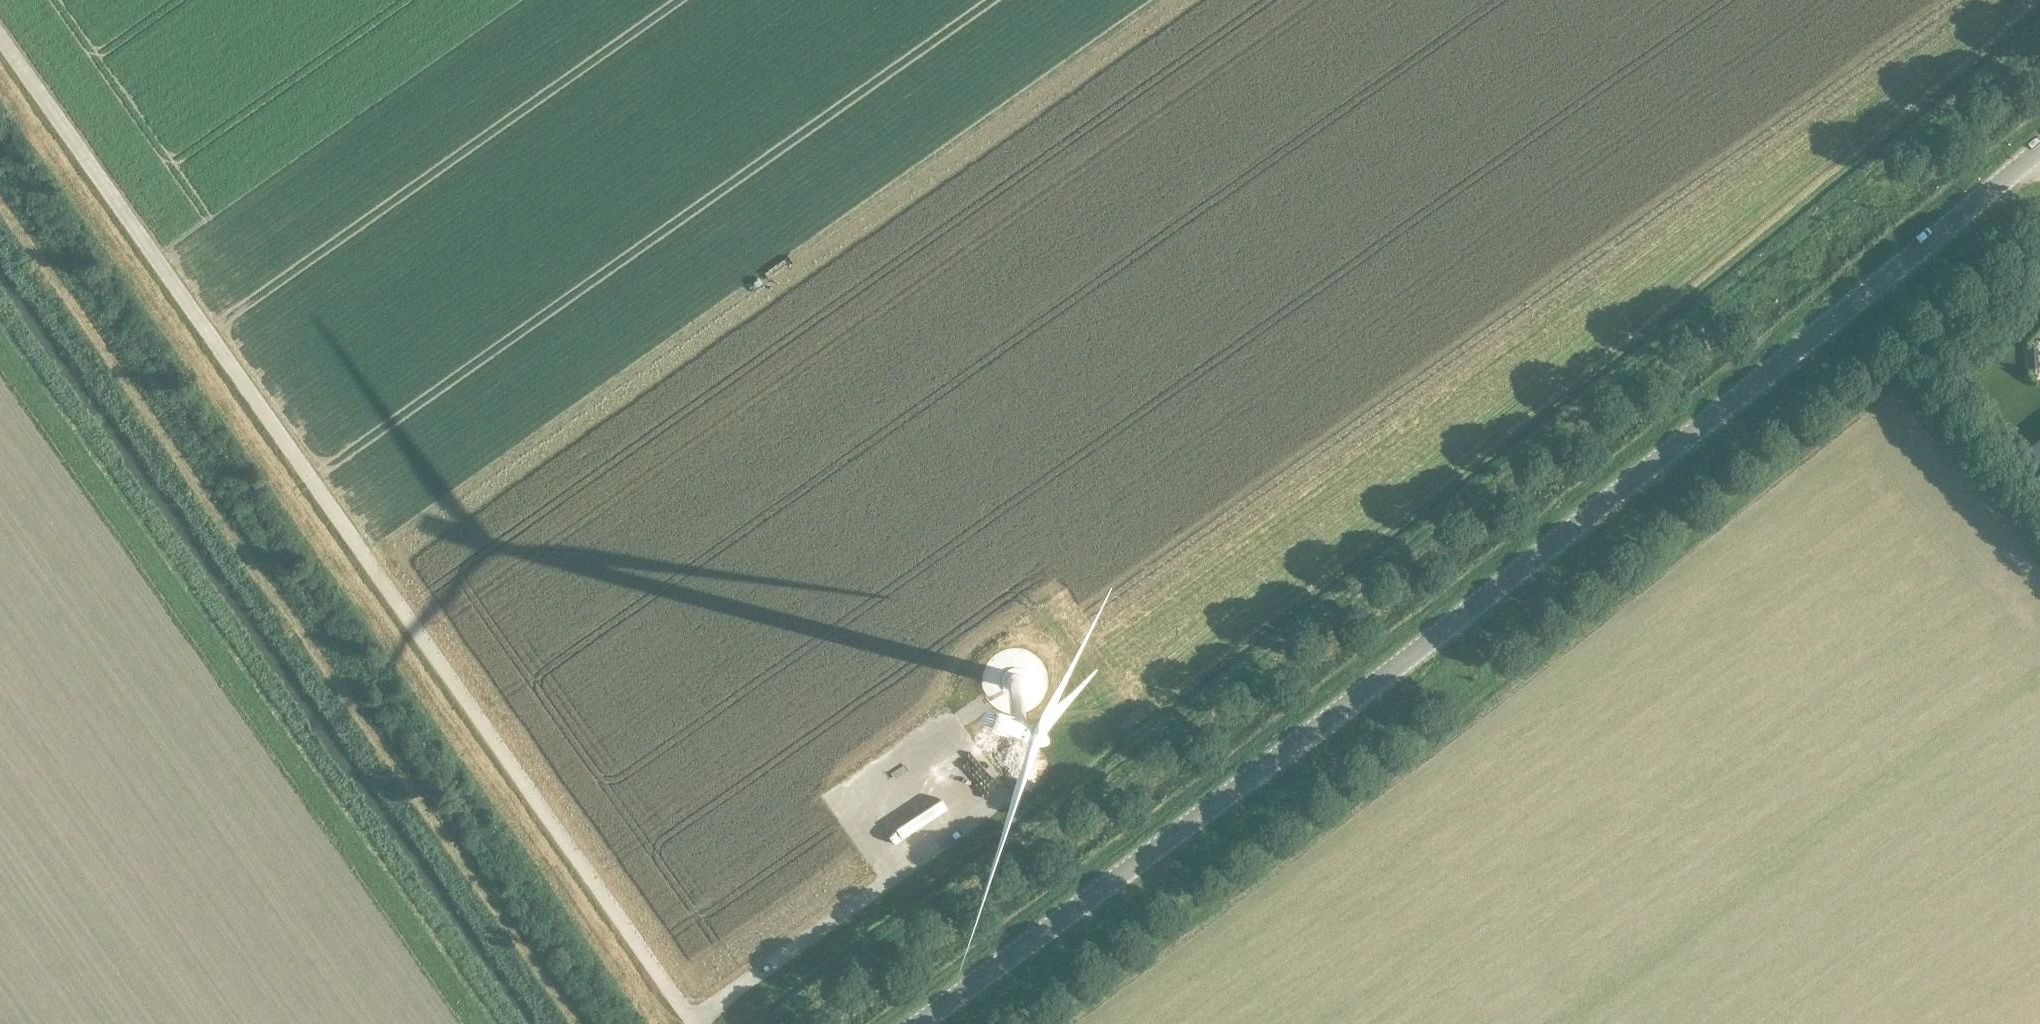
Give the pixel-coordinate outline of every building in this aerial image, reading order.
[(2039,463),(2039,439),(2029,448),(2039,463)] [(1006,680),(1006,682),(1006,684),(1007,685),(1008,687),(1009,688),(1010,689),(1011,690),(1013,690),(1015,690),(1016,690),(1018,690),(1019,689),(1021,688),(1022,687),(1023,685),(1023,684),(1024,682),(1024,681),(1024,679),(1023,677),(1022,676),(1021,675),(1020,674),(1018,673),(1016,672),(1015,672),(1013,672),(1011,673),(1010,673),(1009,674),(1008,676),(1007,677),(1006,679),(1006,680)]
